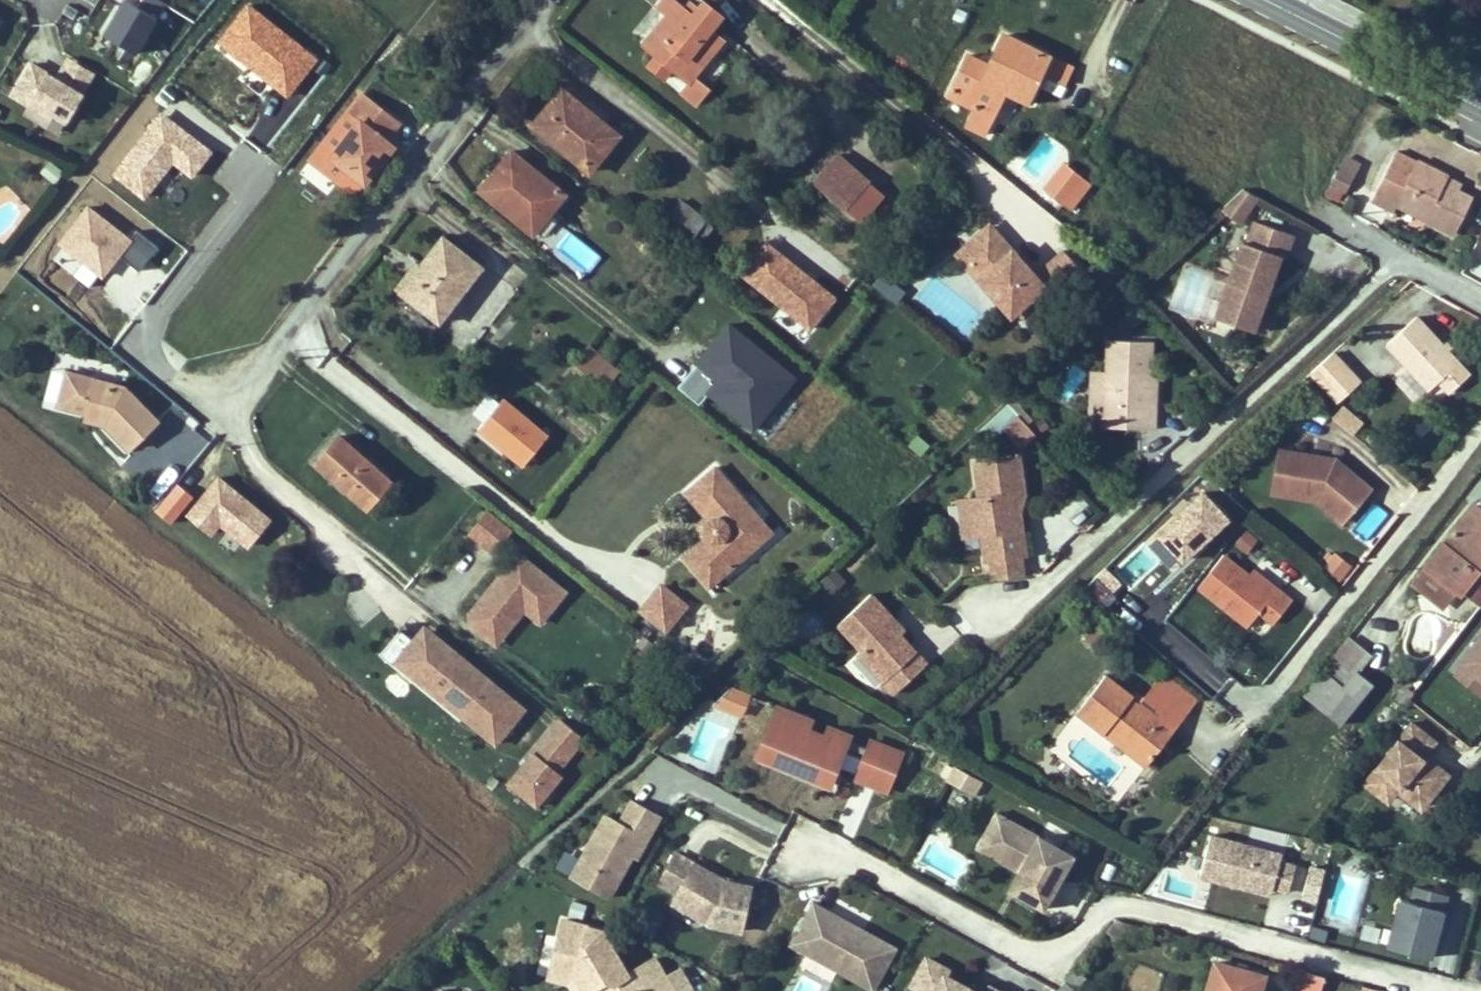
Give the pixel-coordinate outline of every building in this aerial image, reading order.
[(131,0),(128,0),(108,32),(140,52),(161,17),(131,0)] [(722,16),(703,1),(698,8),(691,16),(684,10),(671,0),(670,1),(661,12),(666,16),(645,43),(658,54),(649,65),(665,78),(674,67),(690,80),(692,77),(701,67),(696,63),(707,49),(712,53),(722,41),(709,31),(722,16)] [(670,1),(669,0),(663,0),(657,8),(661,12),(670,1)] [(698,8),(690,2),(684,10),(691,16),(698,8)] [(316,58),(249,5),(224,35),(254,59),(250,65),(274,85),(279,79),(292,89),(316,58)] [(254,59),(224,35),(220,41),(250,65),(254,59)] [(1041,72),(1049,56),(1004,35),(990,65),(968,55),(948,95),(993,117),(1005,90),(1032,103),(1046,76),(1046,74),(1041,72)] [(701,67),(712,53),(707,49),(696,63),(701,67)] [(100,75),(67,55),(56,74),(37,63),(17,95),(56,118),(61,109),(74,117),(100,75)] [(1064,85),(1073,68),(1049,56),(1041,72),(1046,74),(1046,76),(1064,85)] [(709,90),(692,77),(690,80),(681,91),(698,104),(709,90)] [(279,79),(274,85),(287,95),(292,89),(279,79)] [(581,105),(562,89),(559,93),(578,109),(581,105)] [(619,135),(581,105),(578,109),(559,93),(533,125),(589,171),(602,155),(612,144),(619,135)] [(386,140),(400,123),(362,94),(348,111),(360,121),(332,157),(365,183),(394,146),(386,140)] [(160,117),(115,173),(145,197),(156,183),(153,180),(170,158),(192,175),(211,151),(187,133),(181,134),(160,117)] [(606,158),(616,147),(612,144),(602,155),(606,158)] [(533,234),(566,194),(511,150),(479,190),(533,234)] [(1396,151),(1393,158),(1414,168),(1417,161),(1396,151)] [(868,181),(838,155),(815,182),(845,208),(868,181)] [(1397,205),(1455,234),(1473,198),(1444,184),(1448,178),(1448,176),(1418,161),(1417,161),(1414,168),(1393,158),(1372,201),(1394,212),(1397,205)] [(1346,159),(1328,194),(1340,200),(1358,165),(1346,159)] [(64,172),(50,161),(41,172),(54,183),(64,172)] [(1049,192),(1069,168),(1063,163),(1044,188),(1049,192)] [(1061,202),(1082,176),(1070,167),(1069,168),(1049,192),(1048,193),(1061,202)] [(1071,210),(1092,184),(1082,176),(1061,202),(1071,210)] [(1444,184),(1457,190),(1461,184),(1448,178),(1444,184)] [(1243,189),(1220,210),(1239,223),(1258,197),(1243,189)] [(712,228),(679,202),(661,224),(694,250),(712,228)] [(140,271),(158,247),(137,230),(130,239),(88,207),(60,243),(103,275),(113,263),(110,260),(116,252),(119,255),(140,271)] [(1293,234),(1255,221),(1247,243),(1242,241),(1216,317),(1253,330),(1266,295),(1261,293),(1264,286),(1268,288),(1280,256),(1285,257),(1293,234)] [(1041,280),(1036,275),(1017,254),(1007,254),(997,243),(1002,238),(987,227),(956,255),(967,266),(978,256),(990,269),(985,274),(1018,310),(1027,302),(1038,314),(1084,273),(1064,250),(1043,269),(1047,274),(1041,280)] [(434,330),(483,267),(443,236),(421,265),(416,261),(395,288),(420,307),(414,315),(434,330)] [(1017,254),(1002,238),(997,243),(1007,254),(1017,254)] [(767,243),(736,280),(807,339),(838,302),(767,243)] [(110,260),(113,263),(119,255),(116,252),(110,260)] [(990,269),(978,256),(967,266),(1011,315),(1018,310),(985,274),(990,269)] [(1200,309),(1211,274),(1184,265),(1172,300),(1200,309)] [(1041,280),(1047,274),(1043,269),(1036,275),(1041,280)] [(877,279),(872,294),(899,303),(904,288),(877,279)] [(1038,314),(1027,302),(1018,310),(1029,322),(1038,314)] [(1125,316),(1133,325),(1142,317),(1134,308),(1125,316)] [(434,330),(414,315),(409,321),(429,336),(434,330)] [(1469,374),(1417,317),(1387,344),(1429,390),(1438,381),(1449,393),(1469,374)] [(699,405),(709,393),(753,429),(795,378),(729,324),(712,344),(720,351),(712,361),(704,355),(678,387),(699,405)] [(1105,427),(1155,429),(1157,392),(1150,391),(1152,341),(1108,340),(1107,372),(1105,427)] [(720,351),(712,344),(704,355),(712,361),(720,351)] [(618,373),(588,346),(573,362),(604,389),(618,373)] [(1311,373),(1338,402),(1360,382),(1333,352),(1311,373)] [(1091,403),(1106,404),(1107,372),(1092,371),(1091,403)] [(158,421),(125,386),(67,372),(58,405),(88,413),(108,418),(106,424),(101,429),(125,453),(158,421)] [(1440,401),(1447,394),(1438,384),(1431,391),(1440,401)] [(472,412),(484,422),(500,403),(488,393),(472,412)] [(478,429),(524,466),(549,436),(503,399),(500,403),(484,422),(478,429)] [(1013,399),(1007,404),(1018,415),(1027,425),(1033,420),(1013,399)] [(1018,415),(1007,404),(978,432),(985,439),(989,435),(993,439),(1004,427),(1018,415)] [(1353,435),(1363,423),(1344,406),(1333,418),(1353,435)] [(106,424),(108,418),(88,413),(86,419),(106,424)] [(1023,448),(1036,435),(1027,425),(1018,415),(1004,427),(1023,448)] [(391,481),(339,435),(316,463),(368,509),(391,481)] [(1290,452),(1280,450),(1272,493),(1316,501),(1320,497),(1310,489),(1285,484),(1290,452)] [(1371,489),(1336,459),(1290,452),(1285,484),(1310,489),(1320,497),(1316,501),(1342,523),(1371,489)] [(1013,497),(1019,496),(1026,495),(1021,457),(974,463),(979,497),(970,498),(975,536),(981,535),(985,561),(991,560),(993,580),(1024,576),(1022,556),(1027,555),(1021,511),(1015,507),(1013,497)] [(771,532),(715,467),(685,493),(706,517),(709,520),(706,523),(705,527),(705,532),(707,536),(683,557),(709,586),(771,532)] [(219,477),(188,514),(211,533),(220,523),(248,545),(270,519),(219,477)] [(1200,480),(1156,531),(1188,559),(1232,508),(1200,480)] [(156,511),(170,523),(193,496),(178,484),(156,511)] [(1021,511),(1026,495),(1019,496),(1013,497),(1015,507),(1021,511)] [(964,538),(975,536),(970,498),(958,500),(964,538)] [(1474,505),(1426,566),(1440,577),(1443,573),(1457,584),(1470,568),(1476,573),(1480,567),(1480,511),(1474,505)] [(497,557),(513,529),(483,512),(467,541),(497,557)] [(705,527),(706,523),(709,520),(706,517),(699,523),(698,531),(704,538),(707,536),(705,532),(705,527)] [(1137,547),(1118,573),(1135,586),(1155,560),(1137,547)] [(1335,547),(1320,560),(1338,579),(1353,565),(1335,547)] [(566,591),(518,553),(510,563),(513,566),(514,572),(508,579),(502,574),(470,613),(470,624),(492,641),(501,629),(506,633),(525,609),(541,623),(566,591)] [(1198,587),(1248,627),(1259,612),(1274,624),(1292,601),(1277,588),(1273,594),(1224,555),(1198,587)] [(514,572),(513,566),(510,563),(502,574),(508,579),(514,572)] [(1476,573),(1470,568),(1457,584),(1443,573),(1440,577),(1426,566),(1413,582),(1442,605),(1456,587),(1480,606),(1480,567),(1476,573)] [(821,582),(832,594),(845,581),(835,570),(821,582)] [(1254,571),(1250,576),(1273,594),(1277,588),(1254,571)] [(1106,606),(1118,592),(1094,572),(1082,587),(1106,606)] [(686,606),(661,585),(641,610),(666,631),(686,606)] [(858,653),(895,694),(927,664),(891,625),(896,621),(871,594),(838,624),(862,650),(858,653)] [(1078,631),(1096,648),(1108,635),(1090,618),(1078,631)] [(905,631),(896,621),(891,625),(900,635),(905,631)] [(452,649),(425,626),(420,632),(447,655),(452,649)] [(1451,667),(1480,690),(1480,628),(1451,667)] [(506,633),(501,629),(492,641),(496,645),(506,633)] [(525,709),(452,649),(447,655),(420,632),(413,641),(400,630),(380,655),(393,666),(396,662),(425,686),(430,680),(468,711),(463,717),(496,744),(525,709)] [(1340,724),(1373,684),(1357,671),(1369,655),(1349,639),(1304,695),(1340,724)] [(468,711),(430,680),(425,686),(396,662),(393,666),(460,720),(468,711)] [(1133,695),(1133,696),(1132,698),(1160,720),(1164,716),(1177,726),(1198,700),(1163,673),(1144,697),(1136,691),(1133,695)] [(1107,675),(1077,712),(1146,766),(1177,726),(1164,716),(1160,720),(1132,698),(1133,696),(1133,695),(1107,675)] [(749,695),(731,688),(714,703),(741,715),(749,695)] [(1394,699),(1404,706),(1411,697),(1402,689),(1394,699)] [(778,707),(759,755),(792,769),(794,763),(805,768),(803,773),(830,784),(850,735),(829,727),(826,737),(807,730),(811,720),(778,707)] [(1439,738),(1411,717),(1365,776),(1393,798),(1402,786),(1426,804),(1451,772),(1427,754),(1439,738)] [(557,771),(585,738),(561,719),(509,783),(537,806),(562,775),(557,771)] [(871,740),(857,778),(887,790),(902,753),(871,740)] [(792,769),(803,773),(805,768),(794,763),(792,769)] [(955,766),(947,780),(974,796),(982,781),(955,766)] [(661,821),(631,804),(619,825),(606,818),(571,879),(611,901),(635,858),(639,860),(661,821)] [(1019,871),(1023,864),(991,847),(1007,818),(996,812),(977,847),(1019,871)] [(1026,875),(1015,893),(1044,909),(1074,856),(1007,818),(991,847),(1023,864),(1019,871),(1026,875)] [(1249,885),(1272,891),(1273,887),(1289,892),(1296,865),(1280,861),(1282,854),(1211,835),(1200,876),(1244,887),(1249,885)] [(570,870),(575,852),(561,848),(556,865),(570,870)] [(659,883),(678,893),(694,864),(676,853),(659,883)] [(725,881),(694,864),(678,893),(676,897),(711,916),(709,924),(741,931),(751,886),(725,881)] [(1019,871),(1009,890),(1015,893),(1026,875),(1019,871)] [(1400,899),(1388,946),(1432,957),(1448,895),(1415,887),(1411,902),(1400,899)] [(540,902),(532,891),(521,900),(529,910),(540,902)] [(676,897),(672,903),(709,924),(711,916),(676,897)] [(822,962),(873,990),(896,948),(862,929),(860,932),(852,928),(854,925),(813,902),(790,944),(807,953),(810,947),(825,956),(822,962)] [(652,934),(662,918),(639,905),(629,922),(652,934)] [(665,976),(655,958),(628,973),(603,930),(564,920),(552,967),(575,973),(585,990),(586,990),(591,988),(592,990),(674,990),(665,976)] [(1182,940),(1175,938),(1171,952),(1179,954),(1182,940)] [(825,956),(810,947),(807,953),(822,962),(825,956)] [(928,960),(913,987),(921,990),(983,990),(928,960)] [(1264,976),(1215,962),(1207,990),(1260,990),(1264,976)] [(575,973),(552,967),(549,978),(569,983),(573,990),(585,990),(575,973)] [(680,967),(665,976),(674,990),(694,990),(680,967)] [(1065,982),(1058,990),(1076,990),(1065,982)]
